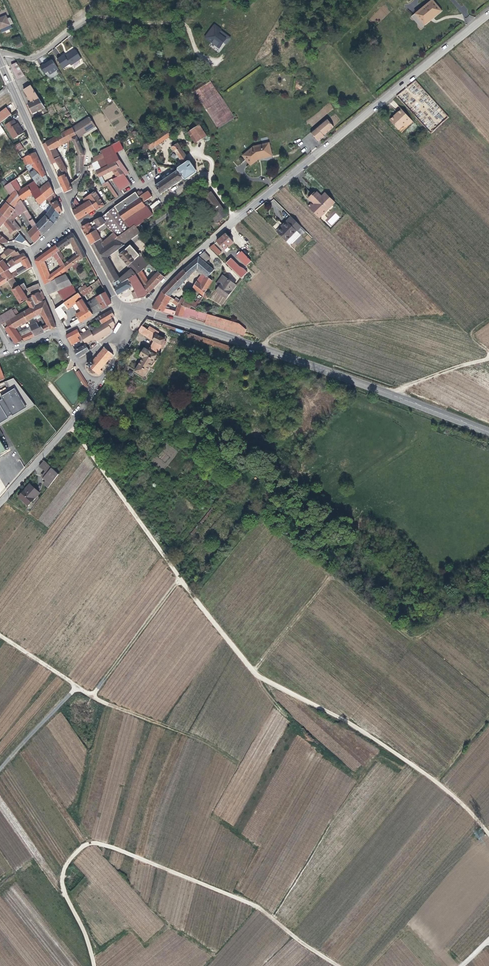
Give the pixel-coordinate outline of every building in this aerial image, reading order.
[(434,17),(442,10),(434,0),(430,0),(415,13),(424,25),(431,20),(430,19),(433,16),(434,17)] [(13,24),(10,17),(7,19),(6,16),(0,19),(0,30),(1,29),(11,25),(13,24)] [(12,29),(11,25),(1,29),(2,33),(12,29)] [(204,40),(216,48),(218,50),(222,44),(225,45),(227,42),(225,41),(217,35),(218,32),(212,28),(204,40)] [(217,35),(225,41),(227,42),(229,39),(228,39),(218,32),(217,35)] [(19,38),(12,41),(17,50),(23,47),(19,38)] [(74,48),(57,59),(63,70),(81,59),(74,48)] [(58,70),(52,61),(48,64),(47,62),(40,67),(46,74),(48,73),(50,75),(58,70)] [(25,75),(17,63),(11,65),(17,79),(25,75)] [(45,108),(32,86),(24,90),(25,92),(32,103),(30,104),(28,105),(33,114),(37,112),(45,108)] [(38,114),(37,112),(33,114),(28,105),(26,106),(31,115),(32,116),(34,115),(38,114)] [(7,116),(10,114),(5,107),(2,110),(0,111),(0,122),(7,116)] [(406,122),(410,119),(403,109),(390,119),(397,129),(402,125),(404,126),(407,123),(406,122)] [(89,116),(73,127),(78,137),(95,125),(89,116)] [(323,134),(333,125),(327,117),(310,130),(317,140),(323,135),(323,134)] [(22,133),(18,126),(17,127),(15,124),(12,119),(4,125),(13,139),(22,133)] [(198,142),(207,136),(199,125),(191,131),(198,142)] [(73,127),(73,126),(64,130),(68,139),(71,137),(78,154),(77,154),(76,171),(77,177),(82,170),(83,165),(84,155),(83,152),(81,144),(78,137),(73,127)] [(170,127),(163,131),(152,139),(153,140),(148,144),(150,146),(155,143),(156,144),(173,133),(173,132),(170,127)] [(64,130),(44,142),(50,149),(56,160),(64,173),(65,173),(66,172),(66,169),(56,148),(58,147),(58,145),(68,139),(64,130)] [(191,131),(188,133),(195,144),(198,142),(191,131)] [(109,145),(101,149),(104,157),(108,164),(115,160),(120,158),(116,151),(123,147),(119,140),(112,144),(109,145)] [(109,145),(106,141),(98,145),(98,151),(101,149),(109,145)] [(185,151),(179,141),(173,145),(179,155),(185,151)] [(44,142),(41,143),(51,163),(56,160),(50,149),(44,142)] [(23,149),(20,143),(14,147),(18,152),(23,149)] [(266,156),(268,156),(272,155),(269,144),(261,146),(257,147),(257,149),(253,151),(252,149),(243,156),(250,165),(260,158),(260,159),(266,158),(266,156)] [(185,151),(179,155),(183,161),(189,157),(185,151)] [(41,163),(36,153),(26,158),(30,166),(32,165),(34,167),(41,163)] [(101,167),(108,164),(104,157),(98,160),(101,167)] [(179,168),(185,176),(188,177),(197,171),(197,169),(189,157),(183,161),(183,162),(180,165),(179,168)] [(120,191),(122,190),(131,183),(125,174),(129,171),(120,158),(115,160),(123,172),(118,175),(113,178),(112,178),(120,191)] [(96,170),(101,167),(98,160),(93,163),(96,170)] [(123,172),(115,160),(108,164),(101,167),(96,170),(100,179),(103,177),(102,175),(114,169),(117,173),(118,175),(123,172)] [(32,165),(30,166),(28,168),(29,170),(35,180),(37,183),(47,176),(41,163),(34,167),(32,165)] [(179,168),(156,185),(161,193),(185,176),(179,168)] [(64,173),(57,177),(64,191),(72,188),(65,173),(64,173)] [(49,181),(47,176),(37,183),(40,188),(49,181)] [(15,179),(11,181),(22,200),(33,193),(39,204),(47,198),(46,197),(41,189),(40,188),(37,183),(35,180),(28,185),(27,183),(24,185),(25,187),(22,189),(15,179)] [(12,195),(6,201),(12,206),(18,203),(23,211),(28,209),(22,200),(11,181),(5,185),(12,195)] [(54,192),(49,181),(40,188),(41,189),(46,197),(54,192)] [(117,195),(110,183),(107,184),(115,197),(117,195)] [(94,207),(96,210),(104,204),(95,190),(83,198),(85,201),(89,199),(94,207)] [(135,191),(126,197),(129,202),(118,210),(131,227),(135,223),(137,226),(154,214),(147,204),(150,202),(148,200),(145,202),(144,201),(152,195),(148,190),(142,194),(139,190),(136,192),(135,191)] [(220,223),(231,215),(214,191),(203,200),(220,223)] [(46,197),(47,198),(50,202),(57,197),(54,192),(46,197)] [(311,204),(307,207),(317,217),(321,213),(322,215),(332,205),(325,199),(324,200),(321,197),(316,192),(309,199),(315,205),(314,207),(311,204)] [(335,202),(326,193),(321,197),(324,200),(325,199),(332,205),(335,202)] [(129,202),(126,197),(114,205),(118,210),(129,202)] [(77,219),(94,207),(89,199),(85,201),(81,204),(79,206),(74,198),(70,205),(73,212),(77,219)] [(158,200),(150,206),(152,209),(160,203),(158,200)] [(0,209),(0,212),(7,218),(7,217),(9,214),(15,208),(12,206),(6,201),(0,209)] [(58,201),(52,205),(54,208),(55,209),(60,214),(63,210),(58,201)] [(18,203),(12,206),(15,208),(18,214),(23,211),(18,203)] [(131,227),(118,210),(114,205),(99,215),(101,217),(104,220),(104,223),(107,225),(114,231),(118,235),(131,227)] [(54,210),(35,221),(42,234),(53,224),(60,214),(55,209),(54,208),(53,209),(54,210)] [(3,223),(9,231),(11,233),(14,230),(15,231),(16,230),(16,229),(16,228),(11,222),(7,217),(7,218),(0,212),(0,227),(3,223)] [(30,213),(26,216),(34,228),(28,231),(34,243),(42,234),(35,221),(30,213)] [(101,217),(99,215),(87,222),(90,230),(92,229),(93,231),(97,229),(99,227),(104,223),(104,220),(101,217)] [(296,238),(296,237),(296,236),(299,233),(297,231),(300,228),(302,230),(304,229),(291,216),(286,221),(287,221),(277,232),(289,244),(289,245),(296,238)] [(14,219),(11,222),(16,228),(18,230),(21,228),(14,219)] [(276,231),(277,232),(287,221),(286,221),(276,231)] [(90,230),(87,222),(81,226),(86,236),(93,231),(92,229),(90,230)] [(140,230),(137,226),(135,223),(131,227),(118,235),(115,239),(103,248),(101,244),(98,240),(91,244),(107,274),(113,269),(108,262),(106,257),(123,244),(122,244),(140,230)] [(93,231),(86,236),(89,240),(98,234),(97,233),(100,230),(99,227),(97,229),(93,231)] [(115,239),(118,235),(114,231),(101,244),(103,248),(115,239)] [(72,232),(57,243),(61,249),(71,243),(74,235),(72,232)] [(89,240),(91,244),(98,240),(100,238),(98,234),(89,240)] [(20,235),(15,240),(24,243),(28,244),(20,235)] [(233,243),(226,235),(218,243),(225,251),(228,248),(233,243)] [(86,256),(77,239),(72,245),(77,255),(79,260),(86,256)] [(145,266),(149,262),(140,255),(141,253),(141,252),(140,251),(139,251),(137,252),(130,244),(118,254),(128,265),(130,268),(128,270),(119,278),(120,279),(121,278),(124,274),(128,279),(135,274),(140,270),(145,266)] [(58,251),(54,245),(47,249),(51,256),(58,251)] [(222,253),(214,245),(211,248),(218,256),(222,253)] [(1,259),(0,260),(0,273),(7,269),(10,267),(26,257),(22,252),(19,254),(13,257),(10,259),(12,262),(7,265),(1,259)] [(48,258),(44,252),(33,259),(43,284),(50,280),(59,274),(57,270),(50,276),(43,261),(48,258)] [(210,258),(204,252),(184,269),(167,286),(173,292),(198,268),(207,277),(202,285),(197,281),(194,286),(204,295),(205,294),(213,282),(215,283),(220,275),(218,273),(206,262),(210,258)] [(251,262),(242,252),(237,257),(246,267),(251,262)] [(79,260),(77,255),(69,261),(72,265),(79,260)] [(248,272),(244,269),(244,268),(239,267),(230,258),(226,262),(238,275),(242,278),(248,272)] [(31,266),(28,260),(22,264),(23,265),(15,270),(16,270),(13,272),(12,270),(12,271),(13,272),(12,272),(14,276),(31,266)] [(66,269),(64,265),(57,270),(59,274),(64,270),(66,269)] [(14,276),(12,277),(6,281),(10,286),(15,282),(14,280),(18,278),(19,281),(34,273),(31,266),(14,276)] [(7,269),(0,273),(0,274),(1,275),(2,278),(5,282),(6,281),(12,277),(7,269)] [(115,273),(113,269),(107,274),(109,278),(115,273)] [(50,280),(43,284),(47,294),(72,284),(64,270),(59,274),(50,280)] [(148,282),(140,270),(135,274),(141,283),(149,293),(154,288),(148,282)] [(157,285),(165,276),(158,270),(151,279),(157,285)] [(119,278),(115,273),(109,278),(112,284),(120,279),(119,278)] [(122,282),(128,279),(124,274),(121,278),(120,279),(112,284),(114,287),(122,282)] [(141,283),(135,274),(128,279),(132,286),(134,291),(136,294),(138,298),(145,296),(149,293),(141,283)] [(227,278),(217,291),(228,298),(231,294),(237,285),(236,284),(227,278)] [(132,286),(128,279),(122,282),(114,287),(118,294),(132,286)] [(154,288),(157,285),(151,279),(148,282),(154,288)] [(18,286),(12,290),(19,302),(26,297),(22,290),(26,287),(23,282),(18,286)] [(90,286),(87,287),(85,284),(78,289),(82,296),(93,290),(90,286)] [(173,292),(167,286),(162,291),(170,296),(173,292)] [(29,295),(30,296),(34,304),(41,300),(36,291),(29,295)] [(111,302),(105,291),(85,303),(92,314),(111,302)] [(170,296),(162,291),(159,298),(168,303),(170,301),(177,305),(174,311),(169,310),(169,308),(166,307),(157,302),(154,307),(162,311),(190,319),(197,321),(197,319),(196,319),(196,317),(214,323),(216,316),(193,309),(185,306),(183,305),(170,296)] [(83,302),(77,293),(62,303),(66,309),(75,303),(79,308),(78,309),(80,311),(75,314),(77,318),(71,322),(73,325),(92,314),(83,302)] [(25,300),(24,301),(25,302),(26,302),(29,307),(35,316),(39,313),(40,315),(48,329),(55,326),(43,299),(41,300),(34,304),(30,296),(25,299),(25,300)] [(168,303),(159,298),(157,302),(166,307),(168,303)] [(186,298),(183,305),(185,306),(193,309),(194,307),(196,308),(199,303),(186,298)] [(62,303),(54,308),(57,316),(63,312),(66,309),(62,303)] [(0,314),(0,321),(2,323),(8,320),(10,323),(15,328),(18,326),(21,325),(15,317),(15,316),(10,307),(0,314)] [(29,307),(15,316),(15,317),(21,325),(32,317),(35,316),(29,307)] [(110,310),(95,318),(99,324),(109,318),(111,317),(114,315),(110,310)] [(63,312),(57,316),(60,320),(66,316),(63,312)] [(229,331),(245,335),(247,331),(243,324),(216,316),(214,323),(213,326),(229,331)] [(111,317),(109,318),(99,324),(99,325),(90,330),(92,335),(91,336),(94,340),(94,341),(96,340),(96,342),(108,335),(106,333),(111,330),(114,328),(115,324),(111,317)] [(31,331),(32,335),(40,332),(38,328),(35,322),(28,325),(31,331)] [(10,323),(4,327),(15,343),(23,339),(21,336),(20,334),(17,331),(15,328),(10,323)] [(185,331),(164,324),(163,326),(184,334),(185,331)] [(142,326),(139,331),(154,341),(150,348),(148,347),(146,347),(140,357),(140,359),(142,361),(136,371),(144,377),(150,367),(153,367),(156,362),(155,359),(159,352),(166,339),(157,334),(159,331),(150,326),(147,329),(142,326)] [(79,335),(79,334),(76,329),(65,335),(71,344),(78,340),(76,337),(79,335)] [(90,330),(89,329),(79,334),(79,335),(81,338),(86,345),(94,340),(91,336),(92,335),(90,330)] [(185,331),(184,334),(182,338),(201,344),(201,342),(203,338),(185,331)] [(86,345),(81,338),(79,340),(81,344),(82,345),(74,350),(78,357),(89,351),(86,345)] [(216,347),(230,352),(232,347),(217,342),(216,347)] [(113,355),(104,346),(103,347),(104,348),(102,349),(101,350),(99,353),(98,352),(98,353),(98,354),(96,356),(96,355),(95,356),(95,357),(94,358),(93,358),(92,359),(93,359),(90,362),(89,360),(86,364),(89,367),(88,368),(88,370),(91,373),(93,373),(94,372),(97,375),(100,371),(99,369),(101,367),(102,366),(103,364),(104,365),(105,364),(104,363),(106,361),(106,362),(107,361),(107,360),(109,358),(110,358),(110,357),(112,355),(113,355)] [(80,371),(77,372),(76,373),(86,389),(89,386),(80,371)] [(16,381),(15,380),(8,382),(12,391),(2,398),(3,400),(0,402),(0,427),(1,427),(33,408),(35,406),(16,381)] [(44,461),(39,466),(47,474),(42,478),(45,481),(50,486),(59,474),(44,461)] [(115,484),(118,488),(126,478),(124,476),(115,484)] [(42,484),(47,490),(50,486),(45,481),(42,484)] [(39,494),(31,485),(19,498),(28,506),(39,494)]
